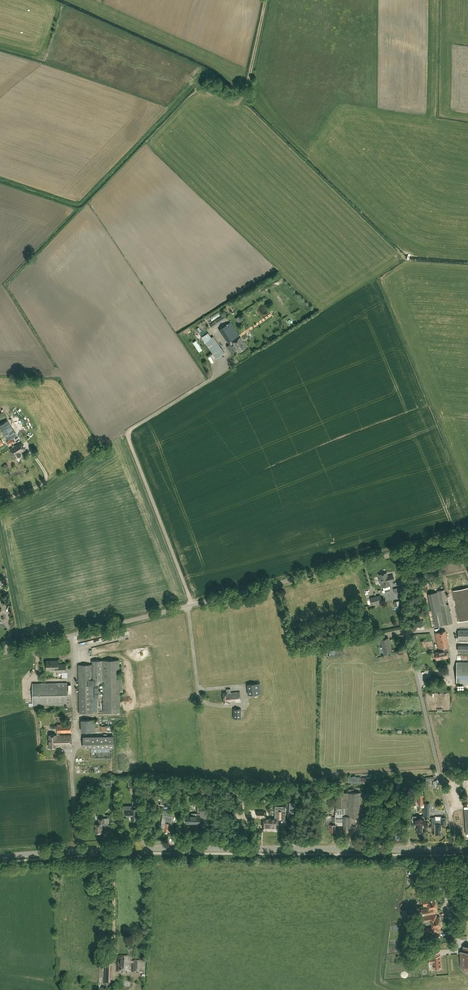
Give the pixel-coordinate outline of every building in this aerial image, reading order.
[(223,314),(211,325),(213,327),(225,316),(223,314)] [(239,335),(230,322),(220,329),(229,342),(239,335)] [(224,353),(213,336),(211,334),(208,337),(204,339),(205,342),(216,358),(224,353)] [(240,337),(232,342),(234,345),(232,346),(230,344),(226,346),(231,353),(235,351),(235,350),(236,349),(238,352),(247,347),(240,337)] [(21,442),(9,449),(15,459),(21,455),(19,453),(25,449),(21,442)] [(394,580),(394,578),(393,574),(388,575),(387,572),(379,574),(382,587),(390,585),(389,581),(394,580)] [(452,623),(445,589),(437,591),(441,610),(432,612),(435,626),(452,623)] [(432,612),(441,610),(437,591),(428,593),(432,612)] [(382,602),(380,595),(370,598),(372,604),(382,602)] [(445,630),(435,633),(438,648),(441,648),(442,651),(435,652),(436,659),(448,657),(446,649),(449,648),(445,630)] [(458,630),(458,639),(467,639),(467,630),(458,630)] [(381,639),(384,653),(391,651),(388,637),(381,639)] [(58,664),(58,660),(46,660),(47,669),(56,669),(56,672),(66,671),(66,664),(58,664)] [(119,660),(102,660),(92,660),(92,664),(93,683),(93,712),(95,712),(95,697),(99,697),(99,685),(97,685),(97,683),(103,683),(103,712),(120,712),(120,686),(122,686),(122,677),(119,677),(119,660)] [(457,662),(457,684),(467,684),(467,662),(457,662)] [(93,712),(93,683),(92,664),(78,665),(79,713),(93,712)] [(67,682),(32,683),(33,705),(68,704),(67,682)] [(260,683),(247,684),(248,695),(261,693),(260,683)] [(241,701),(240,692),(231,693),(230,689),(226,689),(227,692),(223,692),(224,704),(230,703),(230,702),(241,701)] [(94,719),(82,719),(82,732),(94,731),(94,719)] [(111,725),(103,725),(103,722),(99,722),(100,731),(111,731),(111,725)] [(71,724),(57,724),(57,735),(56,735),(56,734),(49,734),(49,747),(56,747),(56,746),(72,745),(71,735),(59,735),(59,732),(71,732),(71,724)] [(113,736),(83,737),(83,748),(114,747),(113,736)] [(139,780),(130,779),(130,788),(136,788),(136,787),(138,787),(139,780)] [(360,816),(359,792),(335,792),(336,815),(335,815),(335,817),(335,819),(335,825),(344,825),(344,826),(347,826),(347,825),(355,825),(355,816),(360,816)] [(127,809),(127,805),(122,805),(122,816),(126,816),(131,816),(131,819),(137,819),(138,809),(136,809),(136,807),(131,806),(131,809),(127,809)] [(161,824),(165,824),(164,831),(169,831),(169,829),(171,829),(173,816),(172,816),(173,811),(163,810),(161,824)] [(270,830),(270,822),(270,818),(266,817),(266,816),(264,816),(264,811),(257,811),(257,816),(262,816),(262,818),(264,818),(263,830),(270,830)] [(282,818),(282,811),(278,811),(275,811),(275,816),(275,818),(270,818),(270,822),(270,830),(273,830),(273,831),(276,831),(277,831),(278,830),(278,829),(277,828),(276,827),(277,818),(282,818)] [(186,814),(186,823),(200,823),(200,813),(191,813),(191,814),(186,814)] [(95,824),(96,833),(102,832),(101,823),(105,823),(104,817),(98,818),(99,824),(95,824)] [(335,831),(335,825),(335,819),(335,817),(332,817),(332,819),(324,820),(324,824),(326,824),(326,827),(329,827),(329,831),(335,831)] [(420,819),(415,818),(415,824),(417,824),(417,832),(422,832),(422,827),(424,827),(424,817),(420,817),(420,819)] [(441,817),(441,820),(435,820),(435,817),(432,817),(432,827),(435,827),(435,834),(441,834),(441,824),(446,824),(446,818),(441,817)] [(423,906),(428,905),(436,903),(435,898),(433,899),(433,897),(427,899),(426,894),(422,895),(422,898),(423,906)] [(437,908),(436,903),(428,905),(428,907),(421,909),(422,916),(436,913),(435,908),(437,908)] [(440,916),(437,917),(436,914),(422,916),(423,921),(431,920),(431,923),(441,921),(440,916)] [(440,925),(441,924),(441,921),(431,923),(432,927),(431,927),(432,932),(439,930),(438,927),(441,926),(440,925)] [(432,952),(432,956),(429,956),(430,963),(433,962),(433,968),(436,967),(437,968),(440,968),(441,967),(440,955),(439,955),(439,952),(432,952)] [(131,958),(119,958),(118,972),(131,973),(131,964),(133,964),(133,973),(143,974),(143,963),(131,962),(131,958)]
